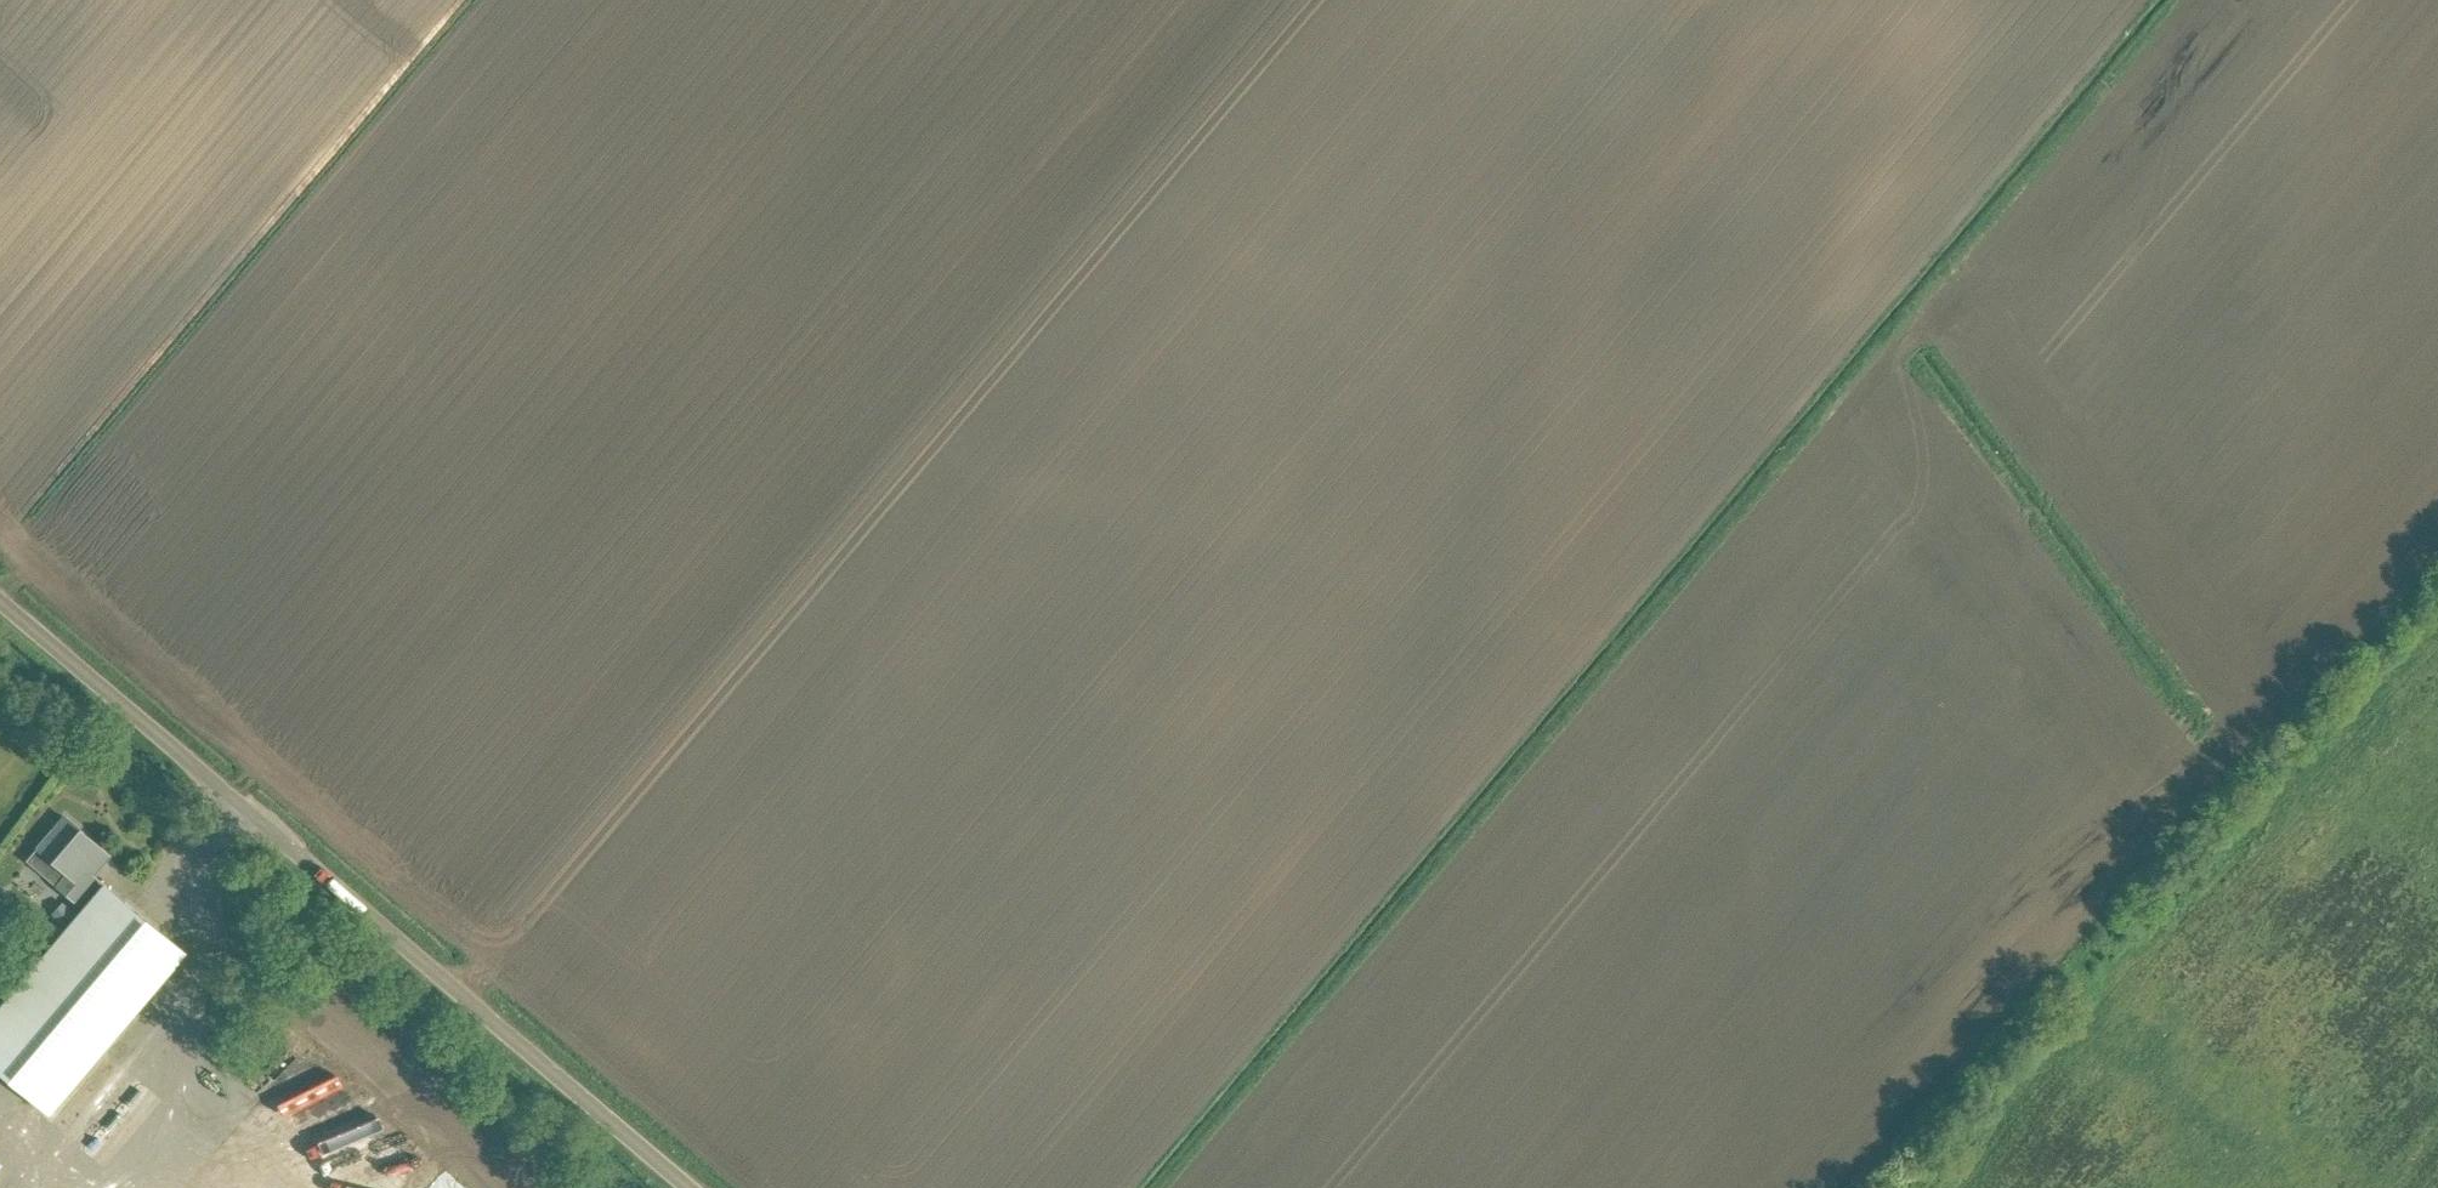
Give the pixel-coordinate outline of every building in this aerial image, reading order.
[(64,875),(55,885),(92,916),(0,1023),(0,1083),(45,1122),(185,958),(96,881),(115,860),(67,819),(38,853),(64,875)] [(62,902),(51,915),(64,926),(75,913),(62,902)] [(364,1168),(367,1183),(432,1172),(429,1155),(410,1158),(407,1139),(392,1142),(390,1131),(345,1139),(350,1170),(364,1168)]
